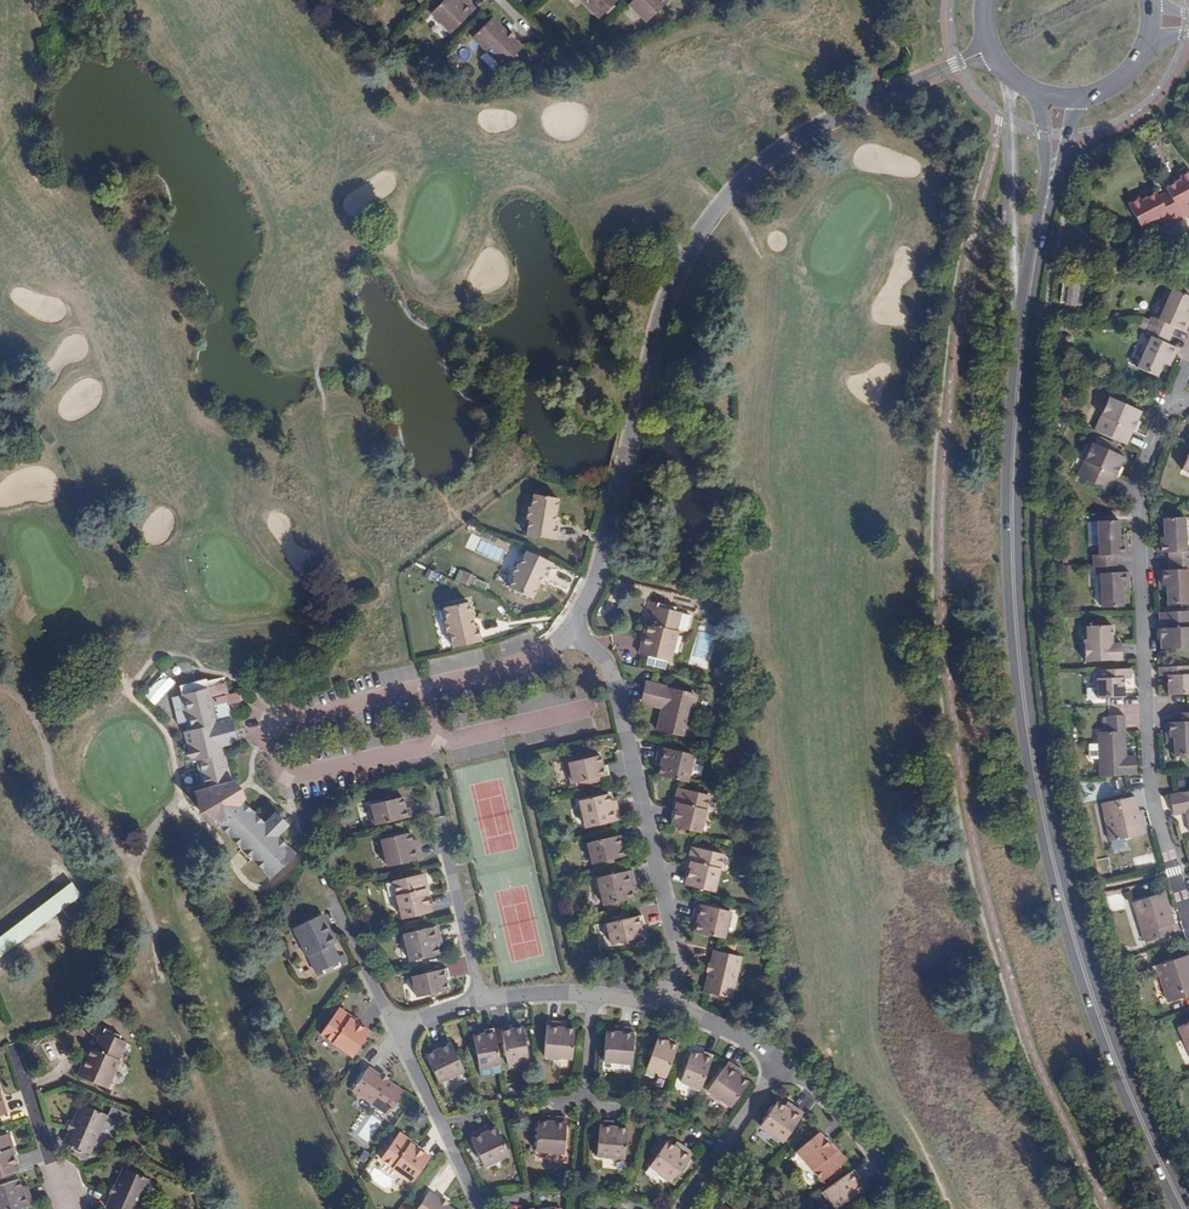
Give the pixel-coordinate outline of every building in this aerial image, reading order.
[(460,0),(444,0),(431,13),(451,33),(475,8),(467,0),(464,4),(460,0)] [(600,18),(617,0),(582,0),(600,18)] [(628,4),(646,22),(669,0),(633,0),(628,4)] [(473,37),(503,67),(522,48),(493,17),(473,37)] [(1179,223),(1188,218),(1188,207),(1187,204),(1186,202),(1188,200),(1188,173),(1181,178),(1182,180),(1166,189),(1168,192),(1172,200),(1167,202),(1179,223)] [(1168,192),(1159,197),(1163,205),(1167,202),(1172,200),(1168,192)] [(1159,197),(1157,194),(1141,202),(1140,199),(1128,205),(1141,229),(1152,223),(1151,220),(1156,217),(1158,220),(1164,231),(1179,223),(1167,202),(1163,205),(1159,197)] [(1070,278),(1067,278),(1063,277),(1060,301),(1063,302),(1082,305),(1085,280),(1079,279),(1080,276),(1070,275),(1070,278)] [(1172,336),(1176,328),(1185,333),(1188,324),(1188,317),(1186,316),(1187,313),(1187,312),(1188,307),(1188,296),(1173,289),(1159,318),(1153,316),(1149,326),(1172,336)] [(1169,344),(1172,336),(1149,326),(1145,335),(1151,337),(1137,368),(1158,377),(1164,364),(1166,360),(1172,362),(1178,348),(1169,344)] [(1094,430),(1127,445),(1142,412),(1109,397),(1094,430)] [(1092,443),(1077,476),(1110,491),(1124,458),(1092,443)] [(555,515),(558,499),(534,494),(532,508),(529,507),(527,519),(529,519),(527,534),(555,539),(558,523),(551,522),(552,515),(555,515)] [(1188,560),(1188,550),(1187,550),(1185,517),(1162,518),(1164,533),(1164,537),(1156,537),(1157,552),(1168,552),(1168,562),(1188,560)] [(1093,564),(1118,563),(1117,555),(1129,555),(1128,539),(1120,539),(1120,534),(1119,520),(1097,521),(1098,554),(1093,555),(1093,564)] [(545,578),(552,563),(527,551),(520,565),(518,564),(513,574),(515,575),(509,588),(531,598),(539,582),(536,581),(539,575),(545,578)] [(1168,562),(1168,570),(1158,570),(1158,585),(1166,585),(1166,590),(1167,604),(1188,603),(1188,591),(1188,571),(1188,570),(1188,560),(1168,562)] [(1118,571),(1118,563),(1093,564),(1094,574),(1099,575),(1101,607),(1123,607),(1123,592),(1123,587),(1129,587),(1129,572),(1118,571)] [(657,603),(649,601),(647,609),(652,610),(650,623),(645,622),(639,654),(672,662),(679,631),(675,630),(676,628),(679,612),(680,611),(674,610),(656,606),(657,603)] [(481,641),(477,625),(471,626),(469,620),(471,619),(468,602),(444,607),(447,621),(444,621),(447,632),(449,632),(453,647),(481,641)] [(1159,612),(1161,648),(1188,647),(1188,611),(1159,612)] [(691,615),(679,612),(676,628),(688,630),(691,615)] [(718,629),(701,626),(700,632),(699,638),(698,644),(697,650),(696,656),(710,659),(711,653),(713,647),(714,641),(715,641),(716,635),(717,636),(718,629)] [(1121,644),(1118,644),(1113,644),(1112,639),(1112,626),(1090,626),(1090,640),(1087,640),(1084,640),(1085,661),(1121,660),(1121,644)] [(666,669),(668,662),(647,658),(645,665),(666,669)] [(1158,667),(1159,677),(1167,677),(1167,695),(1188,694),(1188,666),(1158,667)] [(1097,698),(1108,697),(1125,697),(1125,678),(1132,677),(1132,668),(1095,670),(1097,698)] [(661,705),(660,709),(656,730),(689,738),(698,695),(645,682),(641,699),(661,705)] [(240,703),(237,692),(228,694),(225,684),(209,688),(182,695),(189,731),(184,732),(191,763),(185,764),(193,793),(197,817),(215,831),(225,825),(275,879),(289,866),(299,856),(283,838),(292,828),(276,811),(266,820),(248,801),(250,799),(240,789),(235,784),(232,783),(224,747),(218,723),(227,721),(232,719),(228,706),(240,703)] [(640,704),(660,709),(661,705),(641,699),(640,704)] [(1175,713),(1175,722),(1164,722),(1165,738),(1173,738),(1173,743),(1173,756),(1188,755),(1188,712),(1175,713)] [(1098,776),(1136,774),(1135,756),(1126,756),(1123,756),(1122,731),(1125,731),(1125,715),(1109,716),(1107,716),(1108,732),(1096,732),(1098,776)] [(218,723),(224,747),(232,746),(227,721),(218,723)] [(658,768),(657,775),(689,782),(695,755),(659,746),(655,761),(660,762),(658,768)] [(589,758),(583,759),(567,763),(571,776),(568,777),(570,785),(608,774),(606,766),(603,766),(601,755),(589,758)] [(675,791),(673,800),(676,801),(673,810),(670,826),(701,834),(710,796),(679,788),(677,789),(675,791)] [(1188,834),(1188,791),(1169,795),(1174,815),(1184,813),(1188,834)] [(621,819),(617,805),(612,806),(611,801),(609,793),(579,801),(585,829),(621,819)] [(1135,812),(1139,812),(1136,796),(1101,803),(1109,842),(1140,835),(1135,812)] [(392,801),(385,802),(370,806),(373,819),(371,819),(373,826),(413,817),(411,809),(406,809),(403,798),(392,801)] [(1144,834),(1139,812),(1135,812),(1140,835),(1144,834)] [(423,859),(420,844),(415,846),(414,841),(413,833),(381,841),(386,867),(423,859)] [(591,864),(606,860),(613,858),(624,856),(622,844),(625,844),(623,835),(584,845),(586,854),(588,853),(591,864)] [(689,850),(687,859),(690,859),(687,869),(684,885),(715,892),(724,855),(693,847),(689,850)] [(634,897),(631,889),(631,886),(636,884),(633,870),(596,878),(602,905),(634,897)] [(432,911),(429,895),(427,886),(429,885),(427,877),(424,875),(392,882),(401,918),(432,911)] [(62,910),(80,897),(73,888),(0,943),(0,956),(62,910)] [(1175,934),(1172,925),(1167,911),(1170,910),(1165,893),(1132,903),(1145,942),(1175,934)] [(80,897),(62,910),(69,919),(87,906),(80,897)] [(694,931),(725,939),(732,912),(696,902),(692,917),(697,919),(695,924),(694,931)] [(306,957),(310,955),(317,972),(322,970),(339,962),(340,965),(348,962),(345,955),(340,957),(333,944),(337,942),(324,915),(292,929),(306,957)] [(611,944),(625,941),(632,939),(643,936),(641,926),(644,925),(641,916),(602,925),(604,934),(608,933),(611,944)] [(439,955),(438,947),(437,941),(441,940),(438,927),(403,934),(408,961),(439,955)] [(713,950),(703,992),(732,1000),(742,957),(733,955),(733,952),(723,950),(722,952),(713,950)] [(310,955),(306,957),(315,973),(317,972),(310,955)] [(1188,996),(1188,965),(1186,956),(1156,967),(1168,1003),(1188,996)] [(641,963),(643,974),(646,974),(646,973),(655,971),(653,960),(641,963)] [(324,973),(340,965),(339,962),(322,970),(324,973)] [(431,994),(437,992),(448,990),(446,978),(448,977),(447,970),(409,978),(410,986),(413,985),(415,997),(431,994)] [(370,1031),(356,1021),(348,1016),(349,1013),(342,1008),(337,1009),(319,1035),(351,1057),(370,1031)] [(574,1029),(566,1027),(561,1027),(561,1022),(546,1021),(543,1058),(571,1061),(574,1029)] [(1178,1028),(1188,1051),(1188,1023),(1178,1028)] [(120,1060),(119,1060),(117,1059),(123,1041),(120,1039),(103,1032),(104,1028),(96,1025),(93,1032),(98,1035),(92,1047),(88,1046),(77,1075),(108,1089),(120,1060)] [(526,1047),(524,1038),(522,1026),(511,1029),(511,1025),(501,1027),(507,1066),(516,1064),(516,1063),(528,1060),(526,1047)] [(121,1036),(104,1028),(103,1032),(120,1039),(121,1036)] [(634,1029),(620,1028),(620,1032),(614,1032),(605,1031),(603,1062),(631,1065),(634,1029)] [(491,1069),(501,1067),(493,1029),(482,1030),(483,1034),(472,1035),(475,1047),(476,1055),(479,1070),(488,1067),(491,1069)] [(652,1049),(650,1055),(645,1071),(657,1075),(657,1077),(665,1080),(678,1042),(668,1039),(667,1041),(656,1037),(652,1049)] [(448,1038),(435,1044),(437,1049),(432,1051),(425,1055),(438,1084),(464,1071),(448,1038)] [(117,1059),(119,1060),(127,1042),(123,1041),(117,1059)] [(699,1092),(713,1054),(703,1051),(701,1054),(691,1051),(687,1061),(685,1067),(679,1083),(691,1087),(690,1089),(699,1092)] [(748,1081),(742,1077),(738,1074),(740,1070),(727,1061),(707,1091),(730,1107),(748,1081)] [(370,1066),(352,1091),(387,1115),(403,1090),(370,1066)] [(803,1112),(790,1103),(787,1108),(783,1105),(777,1100),(759,1127),(782,1143),(803,1112)] [(80,1103),(63,1143),(90,1155),(107,1115),(80,1103)] [(566,1117),(552,1117),(552,1121),(546,1121),(538,1119),(535,1152),(563,1154),(566,1117)] [(626,1127),(619,1127),(614,1127),(614,1121),(599,1121),(596,1157),(623,1160),(626,1127)] [(495,1127),(488,1130),(483,1133),(481,1128),(468,1134),(484,1167),(509,1155),(495,1127)] [(836,1152),(830,1144),(819,1131),(795,1153),(821,1182),(844,1162),(845,1159),(844,1157),(838,1150),(836,1152)] [(14,1153),(11,1146),(14,1145),(9,1133),(0,1136),(0,1177),(19,1170),(14,1153)] [(430,1156),(415,1146),(408,1141),(410,1138),(402,1133),(398,1134),(380,1160),(411,1182),(430,1156)] [(693,1152),(681,1144),(678,1149),(675,1146),(667,1141),(648,1167),(671,1184),(693,1152)] [(833,1142),(830,1144),(836,1152),(838,1150),(833,1142)] [(105,1206),(111,1208),(136,1208),(149,1179),(122,1168),(105,1206)] [(828,1199),(835,1208),(848,1199),(852,1196),(863,1189),(857,1180),(859,1178),(853,1170),(821,1193),(826,1201),(828,1199)] [(19,1179),(0,1185),(0,1208),(15,1208),(33,1203),(28,1189),(23,1190),(22,1186),(19,1179)] [(417,1208),(454,1208),(429,1191),(417,1208)] [(721,1204),(723,1200),(717,1196),(711,1203),(716,1206),(714,1208),(729,1208),(721,1204)] [(723,1200),(721,1204),(729,1208),(736,1208),(723,1200)]
